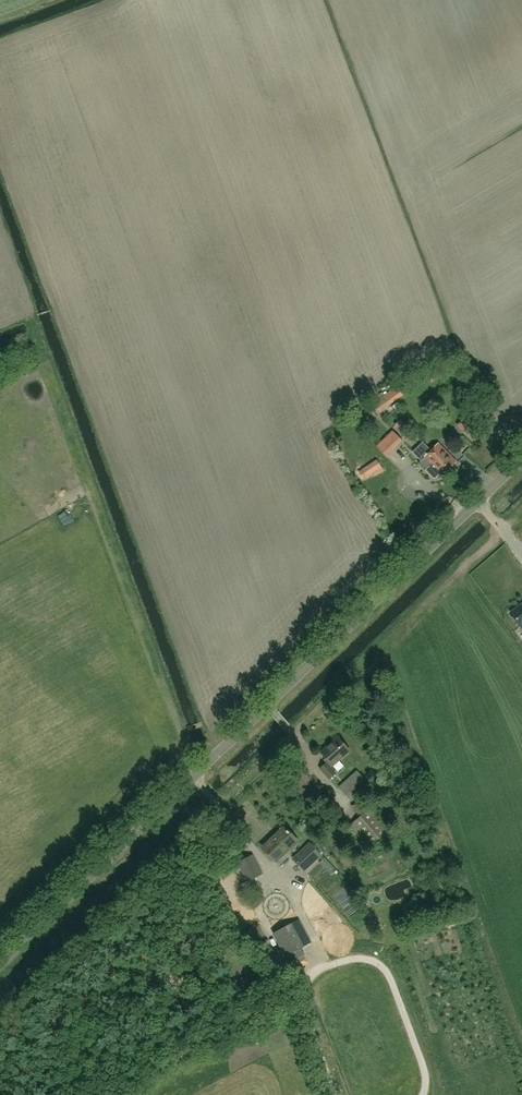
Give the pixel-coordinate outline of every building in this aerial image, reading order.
[(386,395),(384,396),(390,404),(400,396),(394,388),(389,392),(386,389),(383,391),(386,395)] [(380,412),(390,404),(384,396),(374,404),(380,412)] [(483,433),(472,422),(464,431),(475,441),(483,433)] [(393,431),(376,447),(386,457),(402,441),(393,431)] [(441,477),(449,470),(442,462),(443,462),(438,457),(430,450),(423,443),(413,453),(421,462),(424,460),(430,466),(425,471),(434,480),(436,480),(440,476),(441,477)] [(430,450),(438,457),(443,462),(442,462),(449,470),(457,463),(437,443),(430,450)] [(520,627),(521,630),(521,604),(510,613),(520,627)] [(326,763),(330,768),(349,751),(337,737),(320,752),(328,761),(326,763)] [(330,768),(326,763),(319,768),(329,779),(335,773),(330,768)] [(352,785),(346,790),(351,796),(357,792),(352,785)] [(371,807),(350,825),(369,848),(390,830),(371,807)] [(276,861),(296,842),(289,833),(287,831),(284,828),(263,847),(276,861)] [(304,871),(320,856),(308,844),(293,859),(304,871)] [(247,880),(261,873),(252,856),(238,863),(247,880)] [(272,933),(285,957),(311,943),(298,919),(272,933)]
